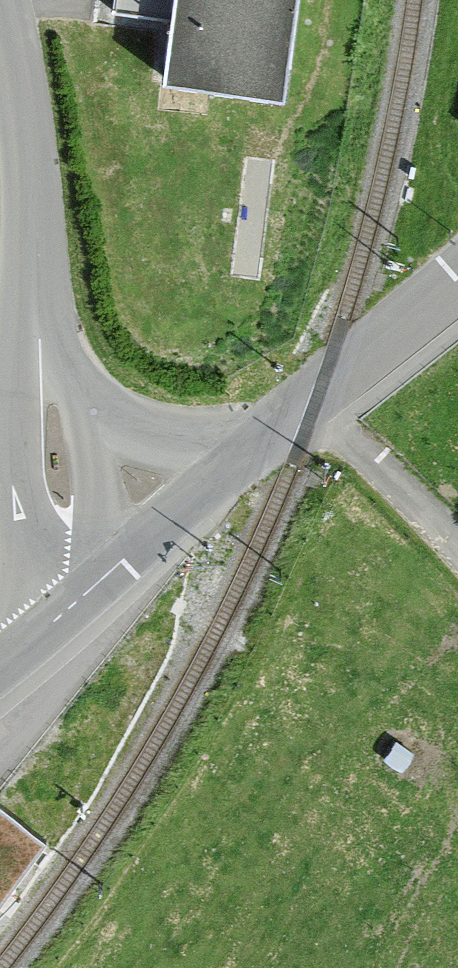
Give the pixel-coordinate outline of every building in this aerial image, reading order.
[(287,110),(304,0),(113,0),(110,17),(180,28),(170,91),(287,110)] [(0,812),(0,910),(48,849),(0,812)]
